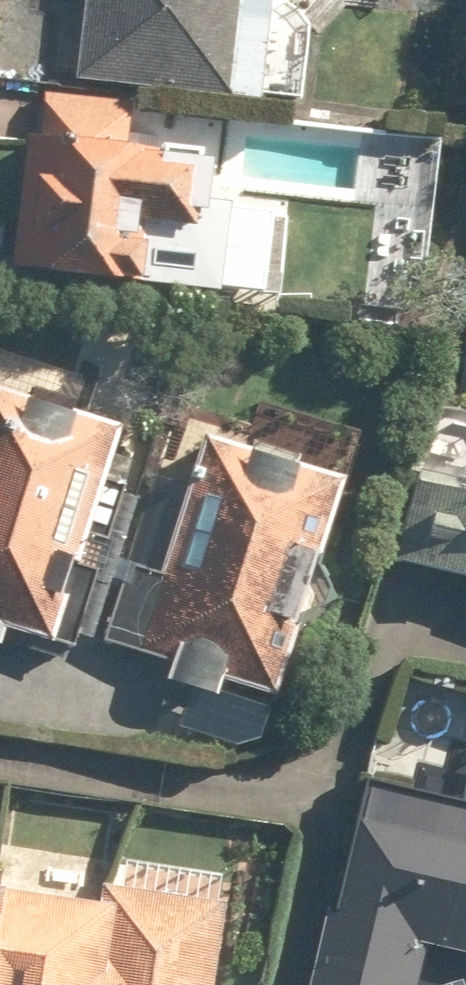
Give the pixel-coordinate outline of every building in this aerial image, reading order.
[(85,82),(274,95),(280,0),(91,0),(85,82)] [(145,99),(45,94),(42,135),(28,134),(23,232),(38,233),(36,276),(160,282),(163,228),(210,230),(214,146),(143,143),(145,99)] [(0,382),(0,632),(75,654),(143,424),(0,382)] [(186,421),(114,648),(176,668),(172,682),(229,700),(235,680),(285,696),(355,475),(186,421)] [(405,565),(465,579),(465,439),(436,432),(405,565)] [(310,984),(419,984),(429,943),(465,952),(465,841),(370,817),(348,909),(330,905),(310,984)] [(229,902),(0,877),(0,984),(221,984),(229,902)]
